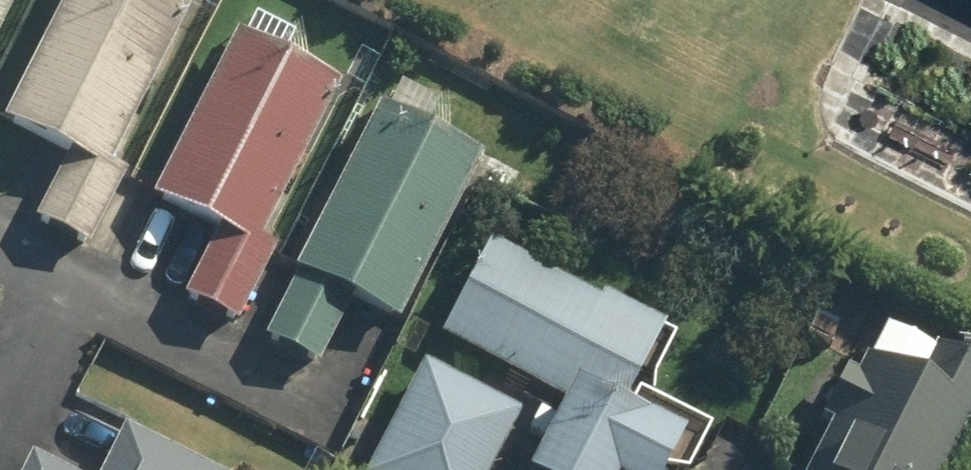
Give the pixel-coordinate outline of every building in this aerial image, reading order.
[(0,85),(0,128),(63,164),(30,222),(84,253),(126,180),(111,172),(196,24),(154,0),(49,0),(0,85)] [(229,39),(140,198),(211,238),(178,296),(235,328),(276,254),(257,243),(338,97),(278,64),(290,43),(249,20),(235,43),(229,39)] [(290,269),(256,337),(316,367),(345,309),(390,332),(474,166),(423,140),(435,116),(390,94),(380,115),(360,105),(280,264),(290,269)] [(432,342),(557,409),(551,421),(536,413),(524,435),(540,444),(526,469),(668,469),(679,449),(620,417),(665,333),(597,297),(593,305),(483,246),(432,342)] [(970,401),(970,374),(887,335),(895,317),(867,304),(861,317),(823,299),(803,343),(842,361),(813,423),(824,428),(804,469),(939,469),(970,401)] [(366,469),(490,469),(516,417),(418,368),(366,469)] [(120,431),(98,469),(189,469),(120,431)] [(23,469),(57,469),(32,456),(23,469)]
